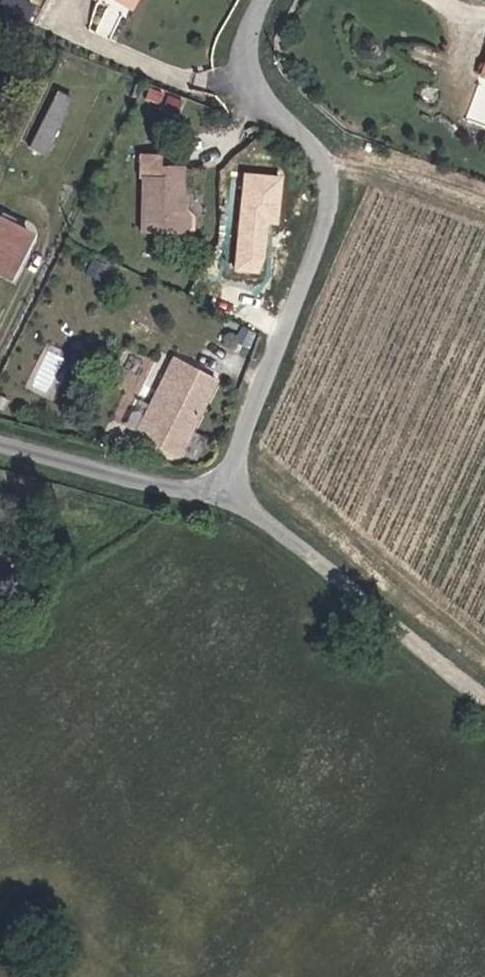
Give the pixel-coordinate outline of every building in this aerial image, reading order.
[(0,5),(0,10),(31,21),(38,6),(27,0),(3,0),(0,5)] [(135,11),(141,0),(116,0),(135,11)] [(75,96),(59,90),(31,144),(47,155),(75,96)] [(169,176),(144,175),(142,229),(196,231),(198,212),(186,192),(188,167),(169,165),(169,176)] [(0,216),(0,217),(0,272),(15,278),(36,234),(0,216)] [(148,367),(127,354),(110,386),(134,395),(148,367)] [(176,356),(137,432),(184,455),(219,379),(176,356)]
